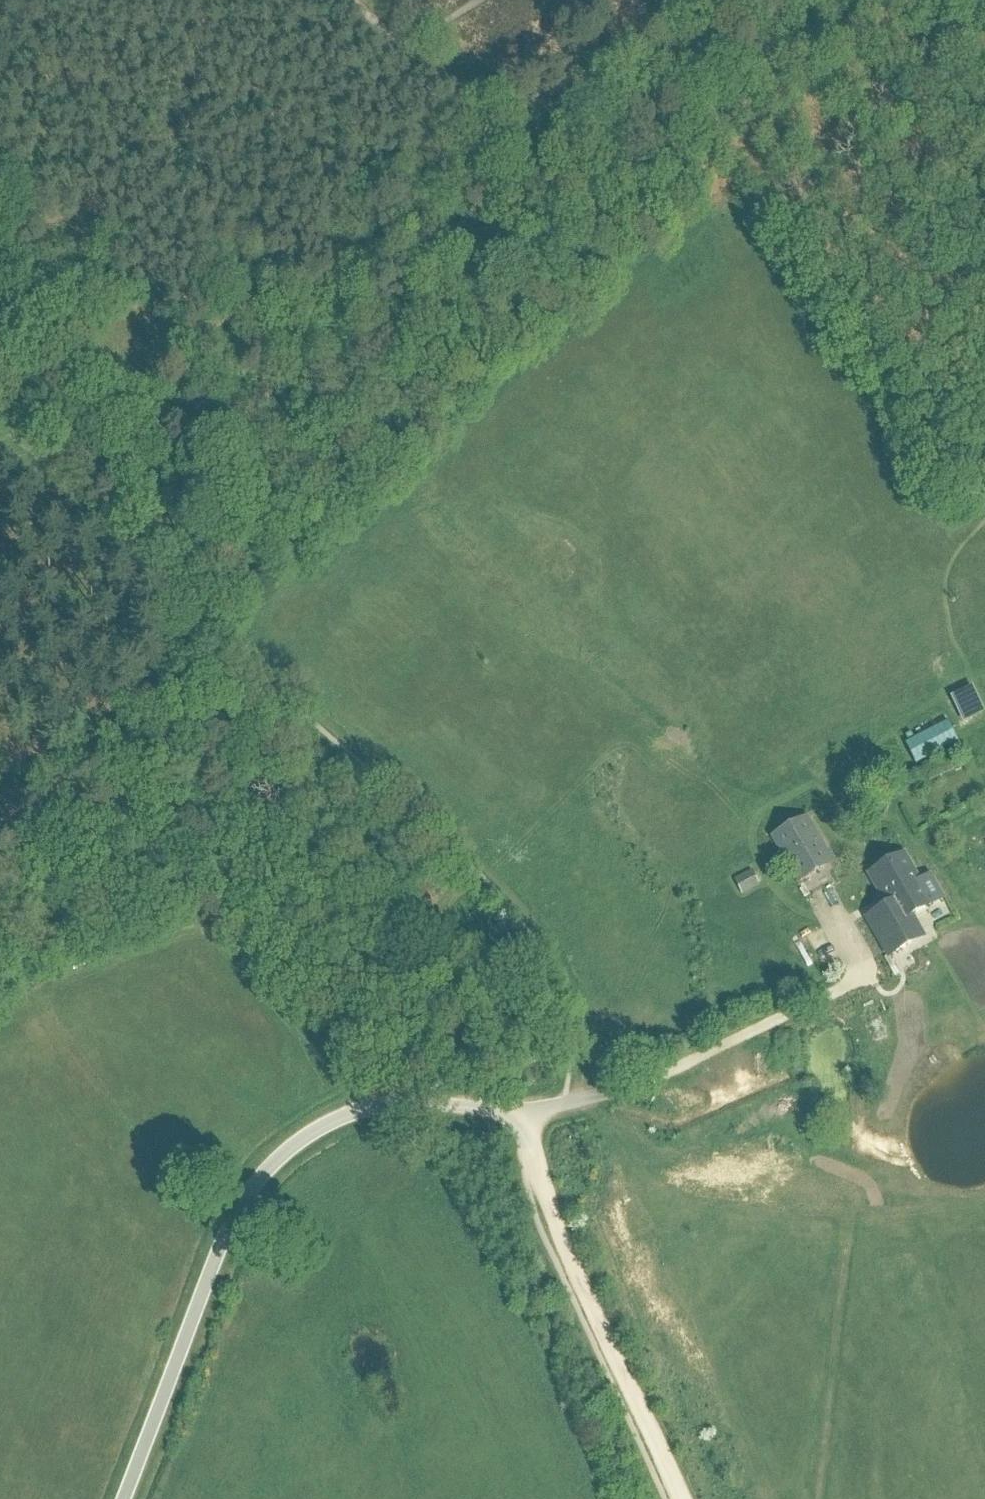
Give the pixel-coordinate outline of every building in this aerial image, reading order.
[(833,752),(851,741),(847,734),(829,745),(833,752)] [(832,801),(844,788),(837,781),(825,794),(832,801)] [(807,828),(777,845),(807,900),(838,883),(807,828)] [(888,910),(873,915),(885,950),(909,942),(901,918),(936,906),(927,882),(920,885),(912,862),(876,874),(888,910)] [(757,877),(759,887),(780,883),(778,873),(757,877)]
